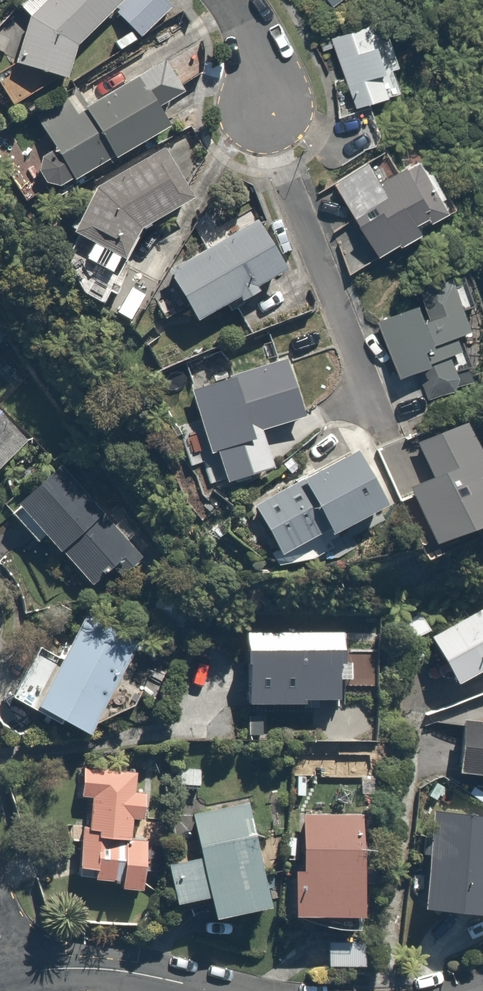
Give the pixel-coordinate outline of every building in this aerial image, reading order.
[(11,54),(9,60),(64,73),(71,41),(105,9),(115,0),(16,0),(22,6),(18,23),(0,19),(0,52),(11,54)] [(161,0),(115,0),(105,9),(133,39),(167,7),(161,0)] [(347,26),(325,34),(349,102),(383,91),(366,41),(353,46),(347,26)] [(70,91),(31,115),(50,144),(48,145),(45,146),(44,147),(42,148),(40,150),(39,151),(38,153),(36,155),(36,157),(35,159),(35,161),(34,163),(34,165),(35,168),(35,170),(36,172),(37,174),(38,176),(40,177),(41,179),(43,180),(45,181),(47,182),(49,183),(51,184),(53,184),(55,184),(57,184),(59,184),(62,183),(64,182),(65,181),(67,180),(69,178),(70,177),(164,118),(154,102),(176,87),(153,52),(76,101),(70,91)] [(376,245),(414,218),(421,227),(460,199),(417,140),(408,147),(391,159),(381,144),(330,181),(376,245)] [(103,168),(67,224),(81,233),(72,247),(101,266),(134,216),(191,199),(175,146),(103,168)] [(284,264),(255,212),(158,267),(187,318),(284,264)] [(454,280),(376,313),(397,363),(410,357),(422,386),(470,366),(453,325),(470,318),(454,280)] [(192,454),(199,476),(265,456),(256,425),(299,412),(282,355),(187,384),(197,419),(170,427),(179,457),(192,454)] [(32,428),(0,396),(0,459),(32,428)] [(409,433),(424,466),(402,476),(426,529),(482,504),(482,440),(467,447),(452,414),(409,433)] [(373,495),(347,446),(242,502),(268,550),(373,495)] [(57,452),(6,499),(81,579),(132,533),(57,452)] [(428,633),(450,676),(482,659),(482,605),(428,633)] [(135,639),(75,607),(48,655),(26,644),(3,686),(86,731),(135,639)] [(236,700),(333,699),(332,658),(343,658),(343,629),(236,630),(236,700)] [(457,714),(453,765),(482,767),(482,716),(457,714)] [(151,771),(75,760),(71,789),(82,790),(72,860),(87,862),(85,869),(113,873),(112,883),(134,886),(151,771)] [(239,792),(186,803),(195,847),(161,854),(171,898),(205,891),(207,904),(261,892),(239,792)] [(355,808),(294,805),(291,864),(288,864),(286,902),(351,905),(355,808)] [(424,807),(416,898),(482,904),(482,812),(424,807)] [(365,941),(327,939),(326,963),(363,965),(365,941)]
